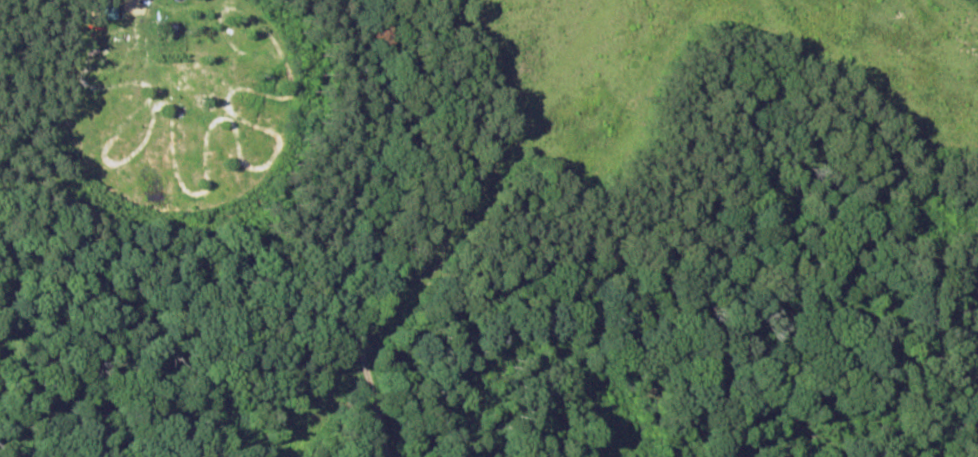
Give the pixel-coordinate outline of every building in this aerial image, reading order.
[(99,3),(100,19),(119,18),(118,3),(99,3)]
